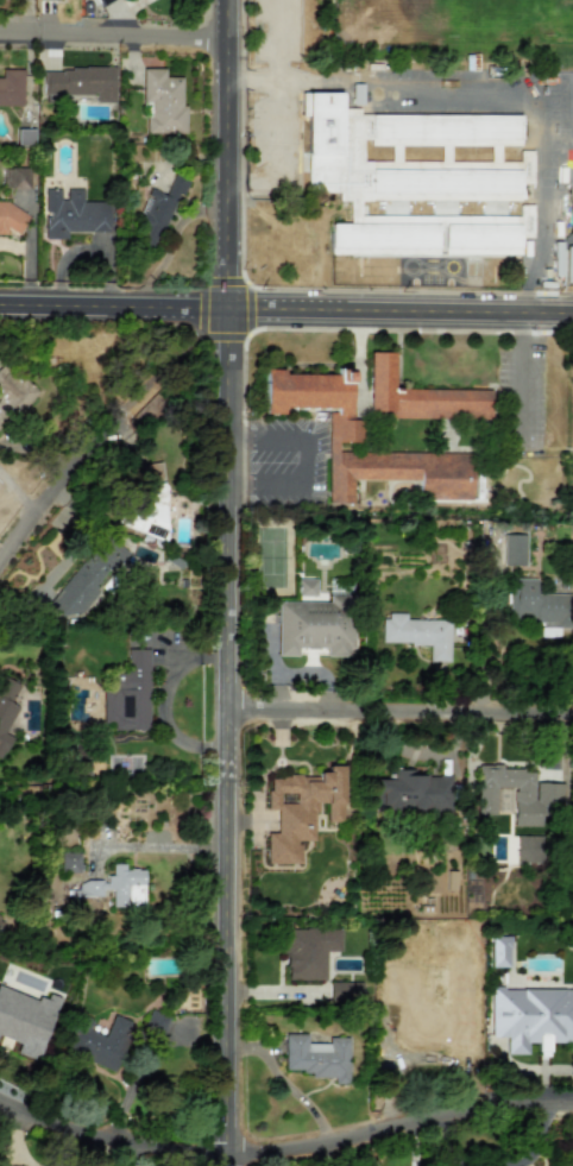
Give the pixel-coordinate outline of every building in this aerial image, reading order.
[(42,68),(42,94),(94,94),(95,101),(114,101),(114,68),(42,68)] [(146,132),(184,133),(184,103),(181,103),(181,76),(164,76),(164,68),(141,68),(140,101),(146,101),(146,132)] [(21,69),(0,69),(0,76),(0,105),(21,106),(21,69)] [(520,115),(357,114),(357,108),(339,108),(339,92),(301,92),(301,115),(306,115),(304,155),(300,155),(300,172),(306,172),(306,191),(338,193),(338,198),(518,200),(518,182),(530,183),(530,150),(517,150),(517,162),(498,162),(498,144),(518,144),(520,115)] [(16,144),(32,145),(32,131),(17,130),(16,144)] [(2,188),(28,189),(29,168),(3,168),(2,188)] [(165,194),(150,188),(131,235),(157,246),(183,177),(174,174),(165,194)] [(108,202),(82,202),(82,189),(66,189),(66,199),(60,199),(60,189),(44,189),(44,214),(43,214),(43,239),(66,239),(66,232),(107,232),(108,202)] [(6,234),(6,231),(24,231),(24,204),(0,204),(0,234),(6,234)] [(443,223),(443,254),(518,254),(518,237),(530,237),(531,204),(518,204),(518,216),(505,216),(505,223),(443,223)] [(436,254),(436,223),(329,222),(329,253),(360,254),(360,253),(436,254)] [(572,282),(572,245),(565,245),(563,282),(572,282)] [(490,389),(392,387),(392,352),(369,352),(367,417),(490,418),(490,389)] [(471,453),(336,452),(336,442),(359,442),(359,420),(350,420),(350,367),(334,367),(334,374),(282,373),(282,368),(263,368),(263,414),(281,414),(282,408),(327,408),(327,503),(351,503),(351,479),(417,480),(417,499),(470,499),(471,453)] [(164,534),(165,463),(139,463),(139,506),(124,506),(124,534),(164,534)] [(98,590),(96,588),(125,550),(105,534),(48,607),(61,618),(68,610),(77,617),(98,590)] [(525,534),(503,534),(502,565),(524,566),(525,534)] [(315,579),(296,579),(296,595),(315,595),(315,579)] [(571,593),(535,593),(535,579),(508,579),(508,624),(571,624),(571,593)] [(276,601),(276,655),(296,655),(296,648),(325,648),(325,655),(351,656),(351,594),(327,594),(327,601),(276,601)] [(448,661),(449,619),(404,619),(404,614),(380,614),(380,642),(429,643),(428,661),(448,661)] [(147,648),(126,649),(127,673),(103,673),(103,723),(112,723),(113,730),(147,729),(147,648)] [(1,760),(12,737),(5,734),(18,706),(10,703),(19,683),(0,674),(0,759),(1,760)] [(267,775),(267,809),(276,809),(276,832),(265,832),(266,863),(298,863),(298,840),(314,840),(314,802),(326,802),(326,821),(341,821),(341,764),(326,764),(326,775),(267,775)] [(476,814),(495,814),(495,787),(512,787),(512,825),(539,826),(540,809),(562,809),(562,782),(533,782),(533,769),(502,769),(502,764),(477,764),(476,814)] [(451,811),(451,775),(415,775),(415,769),(390,769),(391,779),(373,779),(374,812),(451,811)] [(515,862),(541,862),(542,836),(516,836),(515,862)] [(60,872),(80,872),(80,853),(61,853),(60,872)] [(143,907),(143,869),(122,869),(122,864),(108,863),(108,881),(77,881),(77,896),(101,896),(101,889),(111,889),(111,907),(143,907)] [(325,979),(325,951),(340,951),(339,927),(284,928),(284,979),(325,979)] [(489,966),(508,966),(509,935),(489,935),(489,966)] [(328,982),(329,1001),(361,1001),(361,982),(328,982)] [(47,994),(44,1002),(0,986),(0,1036),(19,1043),(15,1053),(36,1061),(58,998),(47,994)] [(466,1007),(452,1007),(452,1001),(435,1001),(435,988),(413,988),(414,1001),(403,1001),(403,1008),(388,1008),(388,1039),(466,1038),(466,1007)] [(489,988),(489,1036),(505,1036),(505,1053),(525,1053),(525,1041),(535,1041),(535,1050),(547,1050),(547,1042),(568,1042),(568,1051),(572,1051),(572,988),(489,988)] [(141,1027),(159,1034),(168,1016),(150,1009),(141,1027)] [(63,1052),(112,1071),(132,1022),(112,1014),(103,1036),(88,1029),(92,1020),(77,1014),(63,1052)] [(283,1070),(309,1070),(308,1077),(333,1077),(333,1083),(347,1083),(347,1036),(327,1036),(327,1042),(306,1042),(306,1034),(283,1034),(283,1070)]
